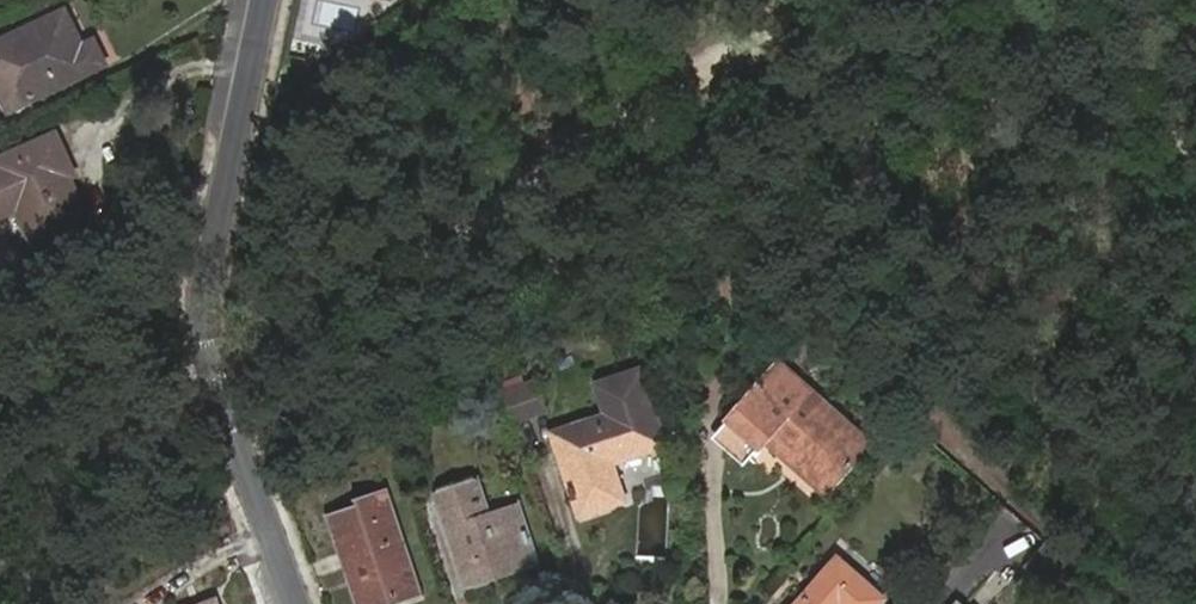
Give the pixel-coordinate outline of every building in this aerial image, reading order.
[(26,101),(103,63),(92,40),(80,45),(64,13),(0,43),(0,72),(10,67),(26,101)] [(26,101),(10,67),(0,72),(0,89),(10,109),(26,101)] [(72,173),(55,138),(0,164),(0,165),(2,169),(0,170),(0,208),(16,200),(20,209),(34,240),(86,216),(66,176),(72,173)] [(20,209),(16,200),(0,208),(0,218),(20,209)] [(779,365),(718,431),(749,460),(768,438),(829,492),(866,448),(790,382),(794,378),(779,365)] [(593,387),(604,421),(557,435),(582,514),(624,501),(612,464),(665,447),(652,406),(640,371),(593,387)] [(536,378),(505,388),(517,422),(547,412),(536,378)] [(438,492),(473,592),(494,584),(491,575),(535,561),(530,545),(534,543),(530,531),(526,532),(520,511),(483,523),(478,507),(486,504),(477,479),(438,492)] [(418,587),(386,490),(352,501),(355,507),(328,516),(359,603),(399,603),(403,603),(399,594),(418,587)] [(799,603),(879,603),(884,598),(839,558),(799,603)] [(422,596),(418,587),(399,594),(403,603),(422,596)]
